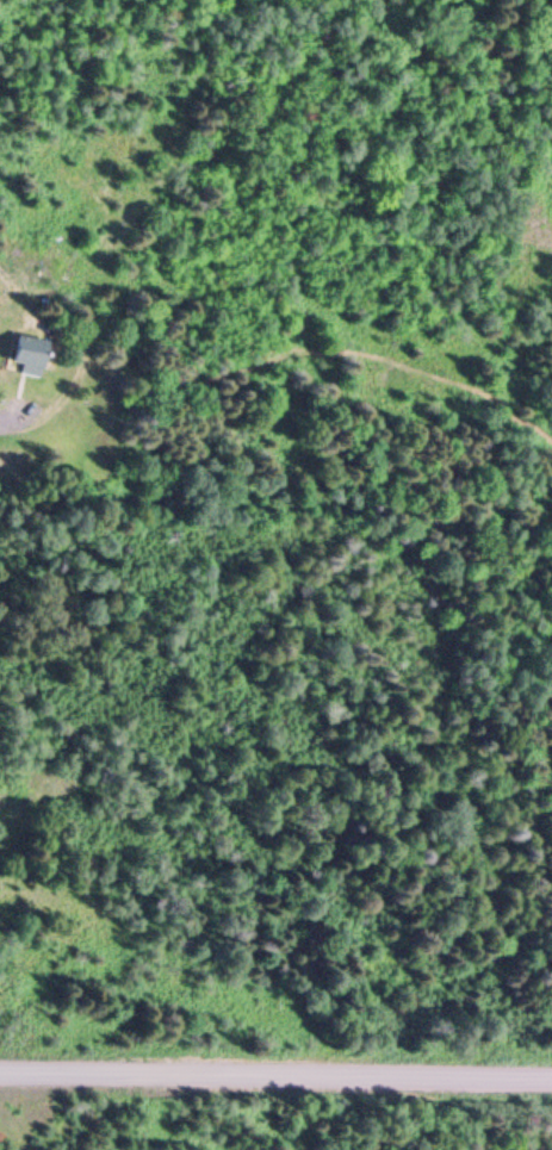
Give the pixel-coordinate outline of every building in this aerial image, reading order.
[(21,363),(20,372),(41,375),(46,338),(16,334),(12,362),(21,363)]
